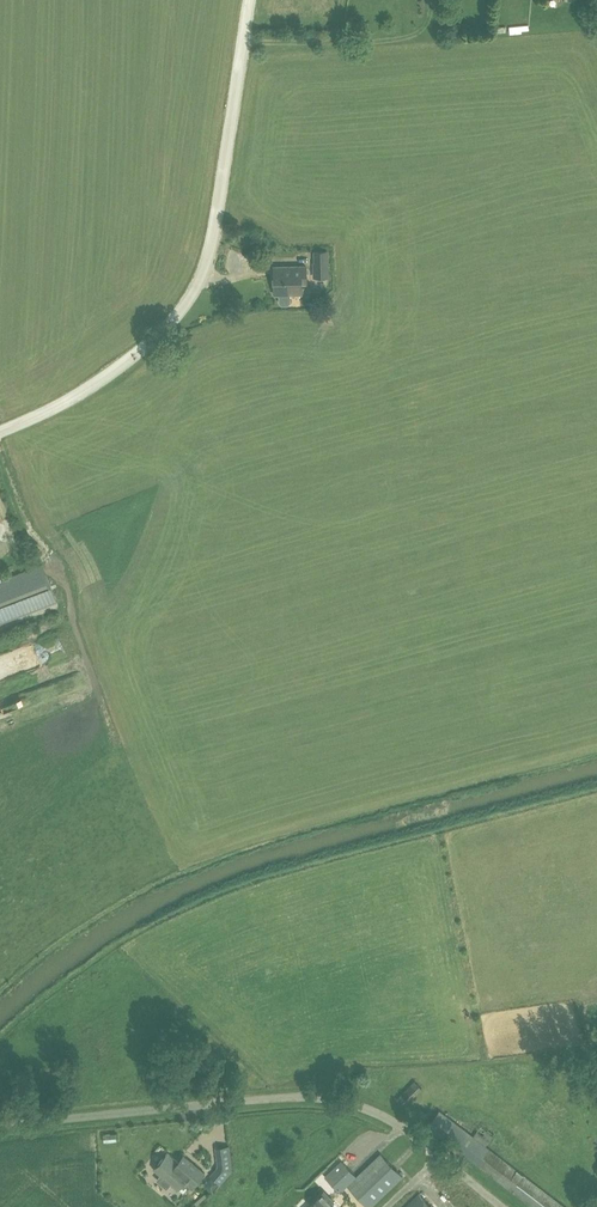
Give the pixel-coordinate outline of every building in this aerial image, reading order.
[(451,25),(461,26),(462,14),(452,13),(451,25)] [(509,26),(510,34),(522,33),(522,30),(529,30),(529,25),(509,26)] [(328,250),(314,250),(314,262),(313,262),(313,273),(329,273),(328,250)] [(274,266),(275,294),(302,293),(302,283),(307,283),(307,265),(274,266)] [(55,596),(43,564),(0,580),(0,617),(55,596)] [(8,1088),(13,1098),(32,1088),(27,1078),(8,1088)] [(397,1099),(404,1107),(423,1088),(415,1081),(397,1099)] [(531,1206),(566,1206),(527,1176),(487,1146),(462,1127),(440,1110),(427,1127),(479,1166),(531,1206)] [(232,1171),(232,1170),(229,1146),(222,1147),(217,1147),(219,1165),(218,1168),(211,1176),(219,1182),(221,1184),(232,1171)] [(154,1169),(178,1189),(186,1179),(194,1186),(205,1173),(184,1154),(178,1161),(168,1153),(154,1169)] [(368,1206),(371,1206),(403,1177),(381,1153),(357,1176),(341,1160),(324,1176),(340,1193),(347,1186),(368,1206)] [(312,1206),(334,1206),(331,1203),(334,1201),(324,1190),(310,1204),(312,1206)] [(405,1206),(432,1206),(419,1194),(405,1206)]
